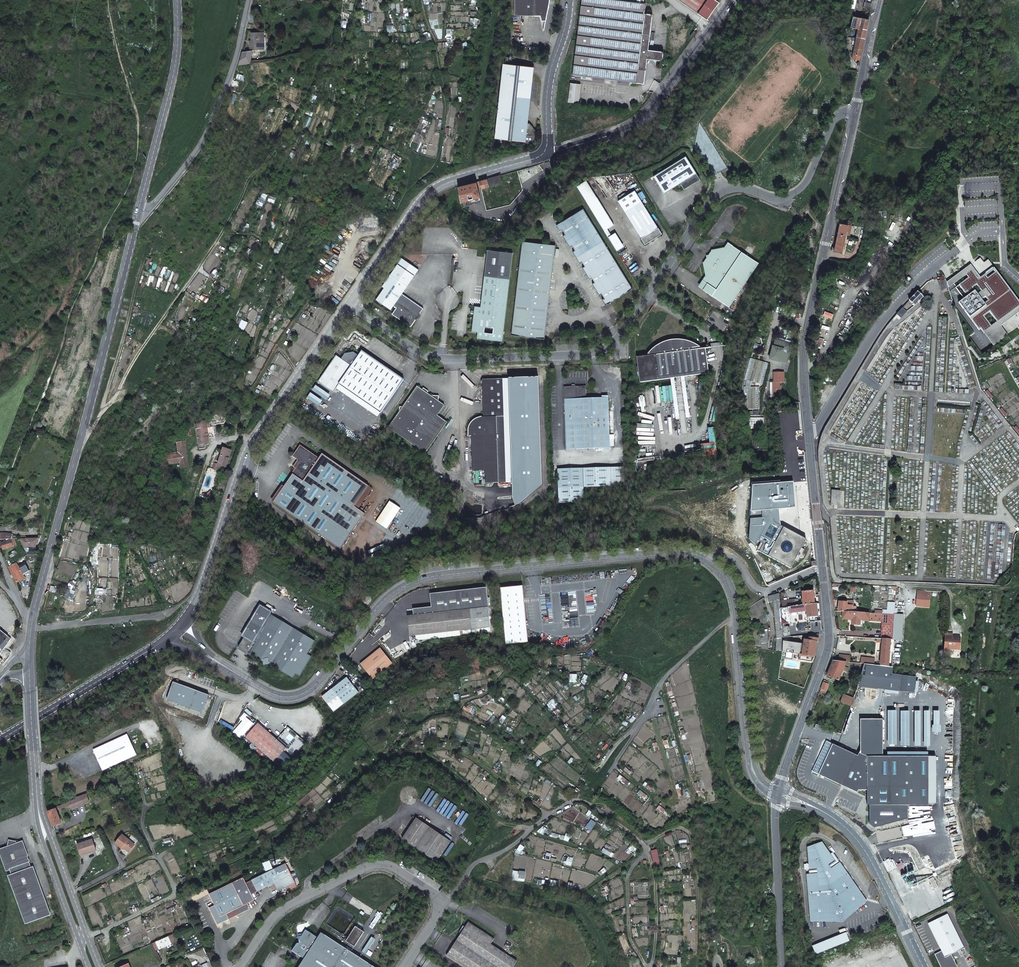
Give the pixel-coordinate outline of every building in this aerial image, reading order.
[(541,17),(543,21),(548,21),(551,4),(549,4),(549,1),(551,1),(551,0),(515,0),(515,16),(541,17)] [(572,75),(637,84),(644,85),(646,63),(647,59),(650,59),(662,61),(663,52),(648,50),(652,14),(644,13),(646,3),(643,3),(644,0),(582,0),(581,1),(580,15),(579,21),(578,26),(578,31),(576,45),(575,51),(573,66),(572,74),(572,75)] [(707,19),(721,0),(679,0),(707,19)] [(848,11),(855,13),(857,0),(850,0),(848,11)] [(869,20),(853,16),(851,27),(866,30),(869,20)] [(30,24),(32,43),(40,42),(40,35),(46,35),(45,29),(39,30),(38,23),(30,24)] [(856,29),(855,37),(864,39),(866,30),(858,29),(856,29)] [(264,32),(252,33),(252,41),(250,41),(250,44),(252,44),(252,49),(264,49),(264,32)] [(853,47),(854,48),(862,49),(864,39),(855,37),(853,47)] [(854,48),(853,55),(860,57),(862,49),(854,48)] [(242,52),(238,64),(249,62),(252,51),(242,52)] [(503,64),(499,95),(494,140),(525,143),(526,136),(534,137),(535,131),(531,126),(527,125),(527,123),(533,67),(503,64)] [(578,104),(581,84),(570,83),(568,102),(578,104)] [(664,193),(680,183),(684,189),(690,185),(690,184),(692,183),(693,183),(700,179),(685,156),(653,176),(664,193)] [(500,175),(479,181),(481,188),(502,182),(500,175)] [(476,182),(458,187),(462,201),(480,196),(476,182)] [(634,190),(618,200),(624,211),(640,238),(644,245),(648,242),(651,240),(661,234),(657,227),(657,228),(634,190)] [(614,226),(597,199),(588,205),(601,226),(604,224),(608,229),(614,226)] [(632,289),(583,209),(556,225),(560,231),(562,229),(565,234),(563,236),(570,247),(572,245),(575,250),(573,252),(579,263),(582,261),(585,266),(582,268),(589,279),(591,277),(594,282),(592,284),(599,295),(601,293),(604,298),(602,299),(606,305),(632,289)] [(842,223),(840,223),(834,252),(842,253),(848,225),(842,223)] [(608,229),(604,224),(601,226),(608,237),(611,235),(608,229)] [(624,247),(615,232),(611,235),(608,237),(616,251),(624,247)] [(544,338),(551,283),(555,245),(522,241),(511,334),(544,338)] [(724,247),(711,250),(712,254),(708,255),(706,258),(707,261),(703,262),(705,275),(703,278),(708,281),(702,289),(729,307),(758,263),(732,246),(733,245),(728,242),(724,247)] [(487,249),(481,306),(474,306),(472,331),(477,332),(477,338),(502,341),(512,252),(487,249)] [(401,293),(418,270),(401,258),(381,286),(383,288),(375,300),(390,310),(393,306),(396,308),(392,314),(410,327),(415,319),(417,317),(423,308),(401,293)] [(965,269),(970,277),(968,278),(955,288),(964,299),(959,303),(979,330),(981,329),(984,333),(992,327),(991,326),(997,322),(1006,335),(1018,326),(1018,310),(1018,309),(1018,305),(999,278),(996,280),(984,263),(980,258),(972,264),(965,269)] [(996,280),(999,278),(986,261),(984,263),(996,280)] [(965,269),(946,283),(948,288),(966,275),(968,278),(970,277),(965,269)] [(907,273),(902,277),(908,283),(913,279),(907,273)] [(702,289),(708,281),(703,278),(698,286),(702,289)] [(946,283),(945,280),(942,281),(940,282),(942,289),(948,288),(946,283)] [(914,306),(923,297),(918,291),(909,300),(914,306)] [(901,318),(906,312),(902,308),(896,314),(901,318)] [(984,333),(992,345),(1006,335),(997,322),(991,326),(992,327),(984,333)] [(794,331),(782,328),(779,340),(791,343),(791,344),(794,331)] [(675,339),(670,340),(667,341),(664,342),(659,344),(657,345),(653,348),(649,352),(647,354),(649,354),(649,355),(637,357),(640,382),(671,378),(684,377),(709,373),(708,372),(705,348),(693,350),(692,348),(700,347),(696,344),(691,342),(686,340),(680,340),(678,339),(675,339)] [(773,345),(769,358),(780,361),(786,362),(787,360),(791,344),(791,343),(779,340),(775,339),(773,345)] [(339,385),(380,413),(403,380),(362,351),(359,356),(353,352),(345,354),(341,359),(336,356),(318,382),(333,393),(336,389),(339,385)] [(752,359),(746,380),(750,381),(755,360),(752,359)] [(757,383),(763,362),(755,360),(750,381),(757,383)] [(763,362),(757,383),(760,384),(766,363),(763,362)] [(774,372),(774,382),(772,382),(773,389),(775,389),(781,389),(781,386),(780,386),(780,382),(784,382),(783,372),(774,372)] [(671,378),(678,434),(691,432),(684,377),(671,378)] [(511,482),(507,378),(485,379),(483,378),(481,381),(482,382),(483,417),(481,417),(477,418),(475,419),(471,422),(469,425),(468,427),(467,432),(468,436),(472,436),(473,471),(485,470),(486,483),(511,482)] [(336,389),(378,417),(380,413),(339,385),(336,389)] [(388,428),(425,453),(446,422),(437,416),(444,405),(438,401),(438,396),(430,395),(427,393),(422,390),(417,386),(388,428)] [(564,387),(566,449),(610,448),(609,439),(609,435),(608,398),(586,398),(586,386),(564,387)] [(746,387),(746,409),(758,409),(757,387),(746,387)] [(196,425),(199,444),(209,442),(208,437),(206,428),(210,427),(209,421),(202,422),(202,424),(196,425)] [(210,427),(206,428),(208,437),(214,436),(214,435),(227,433),(225,424),(210,427)] [(185,441),(177,443),(178,454),(180,461),(180,467),(189,466),(185,441)] [(340,549),(365,514),(358,509),(372,489),(322,454),(319,458),(300,445),(292,456),(298,460),(300,462),(295,469),(292,473),(293,474),(284,487),(273,502),(340,549)] [(218,462),(218,464),(222,465),(226,467),(231,450),(223,448),(218,462)] [(178,454),(167,456),(168,463),(180,461),(178,454)] [(558,469),(559,503),(584,502),(583,487),(611,486),(610,467),(566,469),(558,469)] [(802,548),(806,539),(780,525),(774,522),(773,510),(779,509),(795,508),(793,482),(782,483),(776,484),(776,481),(752,483),(749,538),(755,545),(757,541),(763,544),(759,551),(791,568),(795,560),(798,561),(800,558),(804,557),(803,554),(805,550),(802,548)] [(273,502),(284,487),(282,485),(271,501),(273,502)] [(831,505),(840,505),(840,491),(832,490),(831,505)] [(24,548),(36,548),(38,538),(19,538),(24,548)] [(14,539),(1,543),(3,549),(16,545),(14,539)] [(8,567),(17,583),(25,578),(16,563),(8,567)] [(528,642),(523,586),(500,588),(505,644),(528,642)] [(486,588),(430,594),(431,607),(413,609),(413,615),(407,616),(409,636),(490,627),(486,588)] [(813,590),(802,592),(803,605),(814,604),(813,590)] [(779,593),(768,596),(769,602),(773,601),(775,620),(776,639),(776,651),(782,652),(783,641),(783,637),(782,624),(780,608),(780,601),(779,593)] [(917,595),(916,604),(922,604),(929,605),(930,596),(917,595)] [(794,599),(780,601),(780,608),(788,607),(798,606),(798,600),(794,600),(794,599)] [(847,611),(847,606),(852,606),(852,602),(839,601),(838,612),(842,612),(847,611)] [(790,613),(807,611),(807,618),(817,617),(816,604),(814,604),(803,605),(798,606),(788,607),(789,613),(790,613)] [(238,647),(249,654),(258,659),(259,657),(263,660),(264,665),(269,664),(293,678),(295,674),(300,676),(311,657),(307,654),(315,641),(259,607),(242,636),(244,637),(238,647)] [(790,623),(790,613),(789,613),(788,607),(780,608),(782,624),(790,623)] [(842,612),(842,619),(852,620),(851,622),(853,622),(858,622),(859,623),(860,620),(869,621),(870,613),(851,612),(847,611),(842,612)] [(883,613),(881,638),(883,638),(893,639),(894,614),(883,613)] [(900,640),(902,615),(894,614),(893,639),(894,639),(894,640),(900,640)] [(8,643),(11,639),(0,629),(0,664),(7,654),(2,650),(5,647),(8,643)] [(945,636),(944,648),(959,649),(960,637),(945,636)] [(814,656),(816,642),(818,642),(819,639),(809,638),(809,640),(804,640),(803,644),(802,655),(812,656),(814,656)] [(893,653),(894,640),(894,639),(893,639),(883,638),(882,642),(880,665),(888,666),(889,653),(893,653)] [(783,641),(782,652),(799,654),(802,655),(803,644),(794,642),(783,641)] [(372,679),(392,663),(380,648),(360,664),(372,679)] [(839,661),(833,660),(827,676),(838,680),(845,662),(839,661)] [(880,665),(874,664),(864,663),(861,676),(859,680),(857,686),(899,691),(900,675),(891,674),(892,666),(888,666),(880,665)] [(177,675),(161,693),(196,723),(211,705),(177,675)] [(900,675),(899,691),(914,694),(916,677),(900,675)] [(333,712),(358,692),(347,677),(321,697),(333,712)] [(828,684),(823,682),(819,693),(824,695),(828,684)] [(853,699),(843,695),(840,702),(851,706),(853,699)] [(868,757),(883,757),(883,719),(860,719),(861,751),(859,753),(868,757)] [(246,737),(274,762),(286,748),(258,723),(256,725),(252,730),(246,737)] [(103,772),(137,757),(128,736),(93,751),(103,772)] [(860,790),(868,790),(868,757),(859,753),(858,756),(827,741),(813,772),(858,793),(860,790)] [(868,805),(870,805),(908,805),(929,805),(930,757),(883,757),(868,757),(868,790),(868,805)] [(89,802),(86,794),(76,797),(76,799),(68,802),(69,806),(71,809),(89,802)] [(68,802),(55,808),(55,809),(56,809),(56,810),(57,810),(58,811),(69,806),(68,802)] [(908,805),(870,805),(870,824),(875,828),(908,819),(908,805)] [(55,809),(48,812),(53,826),(61,823),(56,810),(56,809),(55,809)] [(402,839),(436,862),(451,841),(420,820),(416,821),(415,820),(402,839)] [(115,843),(121,848),(122,847),(123,848),(125,850),(127,851),(129,852),(135,845),(122,835),(115,843)] [(87,854),(96,850),(92,840),(77,845),(80,854),(87,852),(87,854)] [(26,924),(50,915),(33,868),(32,868),(29,869),(27,863),(29,862),(22,843),(17,844),(16,842),(9,841),(8,848),(0,850),(0,852),(7,870),(9,869),(11,876),(9,877),(26,924)] [(823,842),(816,847),(808,848),(810,870),(817,869),(818,873),(810,874),(807,874),(811,921),(826,920),(826,913),(830,913),(830,919),(842,918),(852,911),(848,906),(851,904),(855,909),(867,901),(840,862),(838,864),(831,868),(829,865),(835,860),(823,842)] [(835,860),(829,865),(831,868),(838,864),(835,860)] [(958,860),(935,871),(937,876),(960,865),(958,860)] [(271,871),(246,883),(251,894),(274,883),(278,891),(295,883),(285,863),(274,869),(273,870),(272,868),(270,869),(271,871)] [(929,879),(934,889),(938,887),(933,877),(929,879)] [(217,925),(251,909),(248,903),(254,900),(251,894),(246,883),(243,878),(209,894),(215,905),(209,908),(217,925)] [(951,954),(964,948),(947,914),(928,923),(941,950),(935,954),(941,966),(958,966),(951,954)] [(464,966),(513,966),(517,961),(491,944),(494,939),(468,922),(465,927),(463,926),(459,933),(461,934),(447,955),(464,966)] [(354,947),(364,932),(355,926),(346,941),(354,947)] [(321,932),(318,938),(306,929),(302,936),(298,936),(299,943),(297,943),(292,951),(304,958),(299,966),(375,966),(321,932)] [(815,954),(840,944),(837,936),(812,946),(815,954)] [(159,949),(171,944),(169,938),(156,943),(159,949)]
